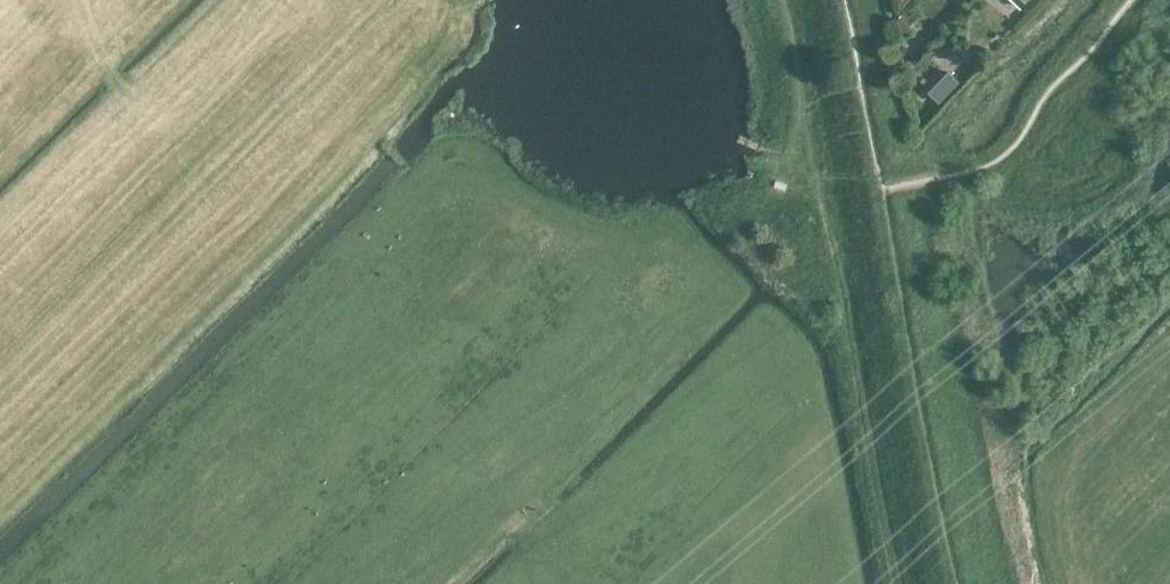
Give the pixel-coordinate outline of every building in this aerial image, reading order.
[(1021,8),(1029,0),(1012,0),(1021,8)] [(894,23),(904,33),(915,20),(905,11),(894,23)] [(948,74),(928,95),(938,105),(958,84),(948,74)]
